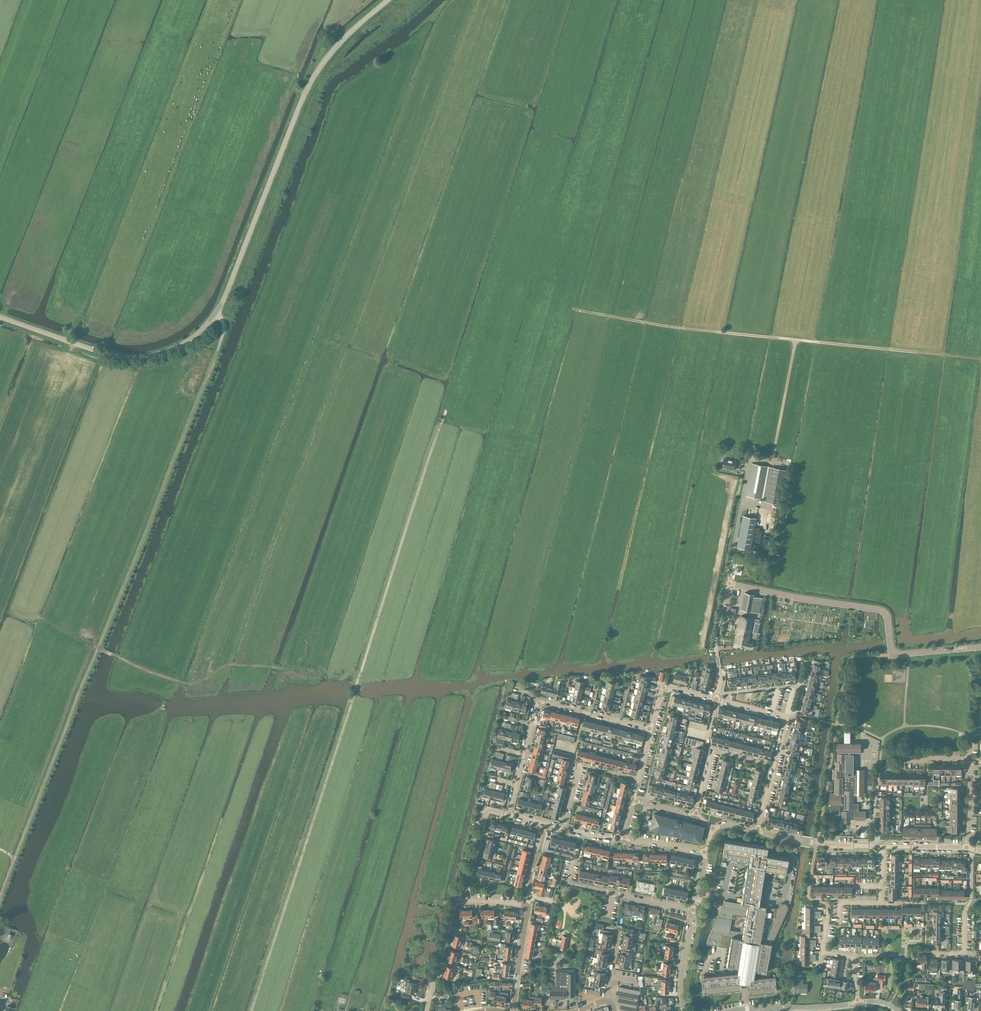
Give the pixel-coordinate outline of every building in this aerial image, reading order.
[(734,469),(736,459),(732,459),(724,457),(722,467),(734,469)] [(762,498),(768,466),(752,463),(746,495),(762,498)] [(784,469),(769,466),(762,500),(778,503),(784,469)] [(737,547),(750,549),(755,517),(743,515),(737,547)] [(745,592),(742,605),(741,609),(759,613),(762,598),(753,596),(754,594),(745,592)] [(741,616),(737,634),(735,644),(751,648),(753,643),(749,642),(754,618),(741,616)] [(814,663),(812,669),(819,671),(820,671),(823,672),(823,669),(820,668),(821,665),(822,666),(823,662),(817,661),(817,664),(814,663)] [(789,672),(790,679),(796,679),(795,670),(798,670),(797,662),(794,662),(795,667),(792,668),(792,671),(789,672)] [(704,676),(712,678),(713,672),(714,672),(715,669),(706,667),(705,670),(706,670),(704,676)] [(690,682),(691,676),(689,675),(687,675),(687,676),(675,673),(673,681),(685,684),(686,681),(690,682)] [(637,679),(637,681),(648,684),(648,680),(656,682),(656,679),(641,675),(641,678),(639,677),(637,679)] [(811,675),(809,681),(816,683),(817,683),(819,684),(820,681),(817,680),(818,677),(811,675)] [(542,693),(554,696),(554,697),(555,697),(555,693),(557,694),(558,693),(560,693),(560,695),(565,679),(561,678),(560,681),(558,680),(557,688),(543,684),(543,682),(540,681),(539,684),(538,688),(542,689),(541,693),(542,693)] [(575,687),(590,691),(591,688),(584,686),(585,682),(577,680),(575,687)] [(608,681),(606,688),(614,690),(615,686),(623,688),(623,685),(608,681)] [(646,690),(647,687),(654,689),(655,685),(648,684),(637,681),(636,681),(640,682),(638,688),(646,690)] [(589,694),(590,691),(575,687),(573,693),(581,695),(582,692),(589,694)] [(808,687),(806,693),(813,695),(816,695),(817,693),(814,692),(815,689),(808,687)] [(613,696),(614,693),(621,695),(622,691),(614,690),(606,688),(605,694),(613,696)] [(653,692),(646,690),(638,688),(636,695),(644,697),(645,694),(652,696),(653,692)] [(505,706),(512,708),(516,693),(513,692),(511,700),(507,699),(505,706)] [(520,702),(517,701),(519,694),(516,693),(512,708),(518,710),(520,702)] [(581,695),(573,693),(573,696),(570,695),(569,700),(572,700),(579,702),(580,699),(588,700),(588,697),(581,695)] [(611,703),(612,700),(619,701),(620,698),(613,696),(605,694),(603,701),(611,703)] [(522,695),(520,702),(518,710),(526,712),(527,704),(523,703),(525,696),(522,695)] [(642,704),(643,700),(650,702),(651,699),(644,697),(636,695),(633,695),(631,701),(635,702),(642,704)] [(679,705),(681,698),(675,696),(673,703),(672,703),(671,707),(673,708),(674,704),(678,705),(679,705)] [(687,699),(681,698),(679,705),(678,705),(677,709),(679,709),(683,710),(684,706),(685,707),(687,699)] [(686,707),(690,708),(691,708),(693,701),(687,699),(685,707),(684,706),(683,710),(685,711),(686,707)] [(618,705),(611,703),(603,701),(601,708),(605,709),(606,709),(609,710),(610,706),(617,708),(618,705)] [(699,702),(693,701),(691,708),(690,708),(689,712),(692,713),(693,709),(696,709),(697,710),(699,702)] [(649,706),(642,704),(635,702),(633,709),(641,711),(641,707),(649,709),(649,706)] [(700,710),(702,711),(703,711),(705,704),(699,702),(697,710),(696,709),(695,713),(697,714),(697,713),(698,713),(699,712),(700,710)] [(703,711),(702,711),(701,715),(703,715),(704,711),(710,713),(711,705),(705,704),(703,711)] [(802,711),(801,714),(806,715),(807,712),(809,713),(810,709),(813,710),(813,707),(810,707),(803,705),(801,711),(802,711)] [(723,716),(725,709),(719,707),(717,715),(716,714),(715,719),(717,719),(718,715),(722,716),(723,716)] [(641,711),(633,709),(631,716),(639,717),(640,714),(647,715),(648,712),(641,711)] [(723,716),(722,716),(721,720),(723,720),(724,717),(728,718),(729,718),(731,710),(725,709),(723,716)] [(730,718),(734,719),(735,719),(737,712),(731,710),(729,718),(728,718),(727,721),(729,722),(730,718)] [(735,719),(734,719),(733,723),(735,724),(736,720),(740,721),(741,721),(743,713),(737,712),(735,719)] [(741,721),(740,721),(739,725),(741,725),(742,721),(746,722),(747,722),(749,715),(743,713),(741,721)] [(669,721),(677,723),(678,717),(670,715),(669,721)] [(747,722),(746,722),(745,726),(747,727),(748,723),(752,724),(753,724),(755,716),(749,715),(747,722)] [(753,724),(752,724),(751,728),(753,728),(754,724),(758,725),(759,726),(761,718),(755,716),(753,724)] [(797,719),(795,725),(803,727),(804,721),(807,722),(808,719),(801,717),(800,720),(797,719)] [(759,726),(758,725),(757,729),(759,730),(760,726),(764,727),(765,727),(767,720),(761,718),(759,726)] [(588,730),(590,722),(584,720),(582,728),(588,730)] [(765,727),(764,727),(763,731),(765,731),(766,727),(770,728),(771,729),(773,721),(767,720),(765,727)] [(677,723),(669,721),(667,727),(675,729),(677,723)] [(780,723),(773,721),(771,729),(770,728),(769,732),(771,733),(772,729),(778,730),(780,723)] [(502,746),(504,738),(508,723),(505,722),(503,729),(500,728),(496,744),(502,746)] [(594,731),(596,723),(590,722),(588,730),(594,731)] [(513,732),(509,731),(511,724),(508,723),(504,738),(511,740),(513,732)] [(600,733),(602,725),(596,723),(594,731),(600,733)] [(515,725),(513,732),(511,740),(518,742),(520,734),(516,733),(518,725),(515,725)] [(606,734),(608,726),(602,725),(600,733),(606,734)] [(795,725),(794,731),(801,733),(804,734),(805,731),(805,728),(803,727),(795,725)] [(612,736),(614,728),(608,726),(606,734),(608,735),(608,736),(608,737),(609,738),(609,739),(611,739),(612,736)] [(674,733),(675,729),(667,727),(666,733),(673,735),(676,736),(676,733),(674,733)] [(618,737),(620,729),(614,728),(612,736),(618,737)] [(624,739),(626,731),(620,729),(618,737),(624,739)] [(630,740),(632,732),(626,731),(624,739),(630,740)] [(638,734),(632,732),(630,740),(636,742),(638,734)] [(673,735),(666,733),(664,739),(672,741),(673,735)] [(640,734),(638,734),(636,742),(642,743),(644,735),(643,735),(643,734),(640,734)] [(662,745),(670,747),(672,741),(664,739),(662,745)] [(798,745),(791,743),(789,749),(792,750),(791,753),(799,755),(801,746),(798,745)] [(850,819),(865,819),(865,811),(863,811),(858,811),(859,803),(853,803),(853,795),(863,795),(863,770),(855,770),(853,770),(854,754),(856,754),(860,754),(860,743),(851,743),(850,743),(836,743),(836,754),(837,754),(837,762),(835,762),(835,769),(833,769),(833,777),(835,777),(835,793),(830,793),(830,804),(829,804),(829,806),(830,806),(830,814),(842,814),(842,821),(850,821),(850,819)] [(670,747),(662,745),(661,751),(669,753),(670,747)] [(696,748),(695,752),(695,753),(702,755),(704,749),(702,748),(699,748),(696,747),(697,746),(696,746),(693,745),(692,745),(692,747),(696,748)] [(763,749),(760,748),(758,756),(764,757),(767,745),(765,745),(763,749)] [(669,753),(661,751),(659,757),(667,759),(669,753)] [(694,754),(693,758),(693,759),(701,761),(702,755),(695,753),(695,752),(691,751),(691,753),(694,754)] [(490,766),(497,768),(501,753),(498,752),(496,759),(492,758),(490,766)] [(505,762),(502,761),(504,753),(501,753),(497,768),(503,769),(505,762)] [(799,755),(791,753),(790,756),(788,762),(795,764),(797,764),(797,761),(800,759),(801,755),(800,755),(799,755)] [(505,762),(503,769),(510,771),(512,763),(508,763),(510,755),(507,754),(505,762)] [(561,757),(558,757),(558,759),(561,761),(561,764),(568,766),(569,760),(566,759),(564,758),(561,757)] [(667,759),(659,757),(658,763),(666,765),(667,759)] [(693,760),(692,764),(692,765),(699,767),(701,761),(693,759),(693,758),(690,757),(689,759),(693,760)] [(723,759),(721,765),(729,767),(729,768),(732,769),(733,767),(729,766),(730,761),(723,759)] [(666,765),(658,763),(656,769),(664,771),(666,765)] [(692,765),(692,764),(688,763),(688,765),(691,766),(690,770),(690,771),(698,773),(699,767),(692,765)] [(537,766),(530,764),(527,773),(545,778),(546,774),(536,772),(537,766)] [(727,773),(727,774),(731,775),(731,773),(727,772),(729,768),(729,767),(721,765),(720,772),(727,773)] [(755,770),(754,774),(754,775),(762,776),(763,771),(756,769),(756,768),(752,767),(752,769),(755,770)] [(785,774),(796,776),(796,773),(797,770),(794,770),(787,768),(785,774)] [(663,777),(664,771),(656,769),(655,775),(663,777)] [(690,772),(689,776),(688,777),(696,779),(698,773),(690,771),(690,770),(686,769),(686,771),(690,772)] [(726,779),(725,780),(729,781),(730,779),(726,778),(727,774),(727,773),(720,772),(718,777),(726,779)] [(694,785),(696,779),(688,777),(689,776),(677,773),(676,775),(683,776),(682,778),(688,779),(687,783),(694,785)] [(754,776),(753,779),(753,781),(760,782),(762,776),(754,775),(754,774),(751,773),(750,775),(754,776)] [(588,779),(598,782),(600,776),(589,774),(588,779)] [(785,774),(783,780),(794,782),(795,779),(796,776),(785,774)] [(525,782),(535,784),(536,778),(534,778),(527,776),(525,782)] [(724,785),(724,786),(728,787),(728,785),(724,784),(725,780),(726,779),(718,777),(717,783),(724,785)] [(752,782),(751,786),(751,787),(758,789),(760,782),(753,781),(753,779),(749,779),(749,781),(752,782)] [(489,797),(493,782),(490,782),(488,789),(484,788),(482,796),(489,797)] [(498,791),(494,791),(496,783),(493,782),(489,797),(496,799),(498,791)] [(533,790),(535,784),(525,782),(524,788),(530,790),(531,789),(533,790)] [(724,785),(717,783),(715,789),(722,791),(722,792),(726,793),(727,791),(723,790),(724,786),(724,785)] [(498,791),(496,799),(503,801),(505,793),(501,792),(503,785),(500,784),(498,791)] [(649,785),(647,792),(650,793),(650,794),(656,795),(658,787),(649,785)] [(751,788),(750,792),(750,793),(757,794),(758,789),(751,787),(751,786),(747,785),(747,787),(751,788)] [(782,785),(780,791),(788,793),(791,794),(792,791),(789,790),(789,787),(782,785)] [(664,789),(658,787),(656,795),(662,797),(664,789)] [(668,798),(670,790),(664,789),(662,797),(668,798)] [(674,800),(676,792),(670,790),(668,798),(674,800)] [(755,801),(757,794),(750,793),(750,792),(743,790),(743,792),(749,793),(748,799),(755,801)] [(680,801),(682,793),(676,792),(674,800),(680,801)] [(704,807),(711,809),(713,802),(716,793),(714,792),(711,801),(706,800),(704,807)] [(688,795),(682,793),(680,801),(686,803),(688,795)] [(694,797),(688,795),(686,803),(692,804),(694,797)] [(786,799),(779,797),(777,803),(780,804),(779,807),(787,809),(788,806),(785,805),(786,799)] [(729,814),(736,816),(738,808),(740,798),(738,798),(736,803),(737,804),(736,807),(731,806),(729,814)] [(711,809),(718,811),(720,803),(720,802),(721,799),(719,799),(717,803),(713,802),(711,809)] [(718,811),(724,812),(726,805),(727,801),(725,800),(724,803),(720,802),(720,803),(718,811)] [(724,812),(729,814),(731,806),(732,802),(731,802),(730,806),(726,805),(724,812)] [(736,816),(742,817),(744,809),(745,805),(743,805),(742,809),(738,808),(736,816)] [(742,817),(747,819),(749,811),(750,807),(749,806),(748,810),(744,809),(742,817)] [(756,813),(757,808),(755,808),(754,812),(749,811),(747,819),(753,820),(755,812),(756,813)] [(767,824),(773,825),(777,808),(775,808),(772,818),(769,817),(767,824)] [(677,836),(698,841),(700,842),(702,833),(701,833),(703,826),(681,820),(681,821),(677,820),(677,819),(654,813),(652,822),(653,822),(651,829),(673,835),(673,833),(678,834),(677,836)] [(793,823),(791,830),(797,831),(797,829),(801,830),(802,822),(799,821),(799,824),(793,823)] [(508,826),(502,824),(501,830),(506,831),(506,833),(508,834),(510,828),(508,828),(508,826)] [(893,830),(890,830),(890,824),(879,824),(879,827),(881,827),(881,830),(882,830),(882,834),(893,834),(893,830)] [(488,838),(486,844),(496,846),(497,840),(488,838)] [(727,850),(728,851),(727,858),(750,861),(744,895),(745,896),(745,899),(743,899),(743,903),(725,900),(712,930),(705,944),(710,944),(730,948),(731,937),(752,940),(772,943),(787,910),(788,909),(788,907),(787,905),(786,904),(785,903),(783,903),(781,903),(780,904),(779,905),(778,907),(759,904),(765,869),(767,854),(768,847),(726,840),(723,854),(723,855),(724,855),(724,856),(725,856),(726,854),(727,850)] [(491,851),(485,850),(483,856),(486,857),(485,858),(490,860),(492,852),(491,851)] [(632,853),(632,860),(632,862),(640,862),(640,860),(640,856),(639,856),(639,853),(632,853)] [(767,854),(765,869),(786,873),(789,858),(767,854)] [(830,866),(830,858),(824,858),(824,857),(817,857),(817,860),(818,860),(818,865),(817,865),(817,867),(825,867),(825,869),(826,869),(826,867),(830,867),(830,866)] [(549,866),(550,862),(542,860),(541,866),(555,870),(556,867),(549,866)] [(501,881),(502,877),(502,874),(499,874),(501,867),(502,867),(503,865),(499,864),(496,873),(495,879),(501,881)] [(654,888),(655,884),(638,880),(636,890),(642,892),(642,891),(651,893),(652,888),(654,888)] [(539,894),(544,895),(545,890),(546,886),(544,885),(544,883),(537,881),(535,887),(540,888),(539,894)] [(545,890),(544,895),(551,897),(553,889),(551,889),(551,890),(550,891),(549,891),(547,890),(545,890)] [(639,906),(630,904),(625,903),(623,915),(628,916),(628,913),(638,915),(638,917),(642,918),(643,915),(645,907),(639,905),(639,906)] [(539,919),(542,919),(542,913),(546,914),(547,906),(542,905),(540,913),(540,916),(539,919)] [(661,928),(663,919),(659,918),(661,910),(651,908),(650,913),(655,914),(653,922),(652,922),(651,926),(661,928)] [(671,930),(673,923),(667,921),(665,928),(671,930)] [(679,924),(673,923),(671,930),(677,932),(679,924)] [(602,938),(612,940),(613,935),(610,934),(611,931),(600,929),(600,932),(603,933),(602,938)] [(506,940),(514,940),(515,931),(507,931),(506,940)] [(500,941),(501,934),(490,932),(489,939),(500,941)] [(623,940),(633,942),(634,938),(636,938),(636,937),(637,937),(638,934),(627,932),(627,935),(624,934),(623,940)] [(560,948),(566,949),(569,937),(563,935),(560,948)] [(731,937),(730,948),(727,965),(739,967),(747,969),(752,940),(731,937)] [(611,946),(612,940),(602,938),(601,942),(599,942),(599,943),(598,943),(597,946),(608,948),(608,945),(611,946)] [(632,947),(633,942),(623,940),(622,945),(625,946),(624,949),(635,951),(635,947),(632,947)] [(767,972),(772,943),(752,940),(747,969),(755,970),(767,972)] [(500,948),(500,951),(504,951),(512,952),(513,946),(505,945),(506,944),(501,943),(500,948)] [(598,952),(597,957),(608,959),(609,954),(607,953),(607,950),(597,948),(596,952),(598,952)] [(620,959),(630,961),(631,955),(634,956),(634,953),(624,951),(623,954),(621,953),(620,959)] [(927,964),(927,954),(917,954),(917,964),(922,964),(922,968),(926,968),(926,964),(927,964)] [(607,965),(608,959),(597,957),(596,963),(594,962),(594,966),(604,968),(605,965),(607,965)] [(832,964),(842,965),(843,960),(831,957),(830,959),(833,960),(832,964)] [(629,966),(630,961),(620,959),(619,965),(621,965),(621,968),(631,970),(632,967),(629,966)] [(939,976),(939,967),(936,967),(937,959),(930,959),(930,971),(936,971),(936,976),(939,976)] [(951,970),(952,965),(949,965),(949,960),(942,959),(942,970),(948,970),(948,973),(951,973),(951,970)] [(952,960),(952,965),(951,970),(955,970),(955,969),(958,969),(958,972),(961,972),(961,960),(952,960)] [(975,973),(976,960),(966,960),(965,969),(969,969),(969,973),(975,973)] [(745,982),(747,969),(739,967),(738,973),(701,977),(701,979),(702,979),(703,992),(742,988),(742,987),(745,986),(745,982)] [(841,971),(831,969),(831,968),(829,967),(829,970),(831,970),(830,975),(840,976),(841,971)] [(593,976),(605,979),(606,973),(603,973),(604,970),(593,968),(593,971),(596,971),(595,977),(593,976)] [(755,970),(747,969),(745,982),(745,986),(747,986),(748,994),(777,991),(776,979),(776,976),(754,978),(755,970)] [(567,996),(575,996),(575,970),(556,970),(556,980),(556,985),(543,985),(543,992),(550,993),(550,998),(565,998),(565,994),(567,994),(567,996)] [(807,992),(807,983),(803,983),(803,979),(796,978),(796,975),(792,975),(792,985),(795,985),(795,992),(807,992)] [(604,984),(605,979),(593,976),(592,982),(591,982),(590,985),(601,987),(601,984),(604,984)] [(825,978),(825,984),(827,984),(827,985),(838,987),(839,984),(842,985),(841,987),(846,988),(849,988),(850,982),(847,982),(842,981),(839,981),(828,979),(825,978)] [(414,993),(417,983),(406,981),(405,986),(407,987),(406,990),(406,991),(406,993),(403,992),(402,996),(408,997),(409,994),(408,994),(409,991),(414,993)] [(875,992),(875,986),(874,986),(875,982),(866,981),(865,985),(864,991),(875,992)] [(636,1007),(639,990),(618,987),(618,990),(616,997),(620,998),(618,1004),(622,1005),(622,1004),(636,1007)] [(491,991),(490,998),(494,998),(493,1002),(499,1003),(500,995),(494,994),(494,992),(491,991)] [(939,997),(934,997),(933,997),(932,1007),(938,1008),(938,1009),(945,1009),(946,991),(939,991),(939,997)] [(500,995),(499,1003),(505,1003),(505,998),(507,998),(508,993),(500,992),(500,995)] [(927,1006),(927,998),(922,997),(922,995),(920,995),(919,997),(916,997),(916,1005),(917,1006),(919,1006),(920,1005),(927,1006)] [(530,999),(529,1007),(535,1007),(535,1004),(541,1005),(541,1006),(542,999),(541,999),(541,996),(536,996),(536,997),(530,996),(530,999)] [(966,997),(966,1001),(968,1001),(968,1008),(974,1009),(975,997),(966,997)] [(446,1010),(445,1002),(443,1003),(442,999),(438,1000),(438,1004),(436,1004),(438,1010),(440,1010),(446,1010)] [(662,1000),(662,1004),(663,1007),(664,1010),(671,1010),(670,1006),(666,1006),(665,1000),(662,1000)]
